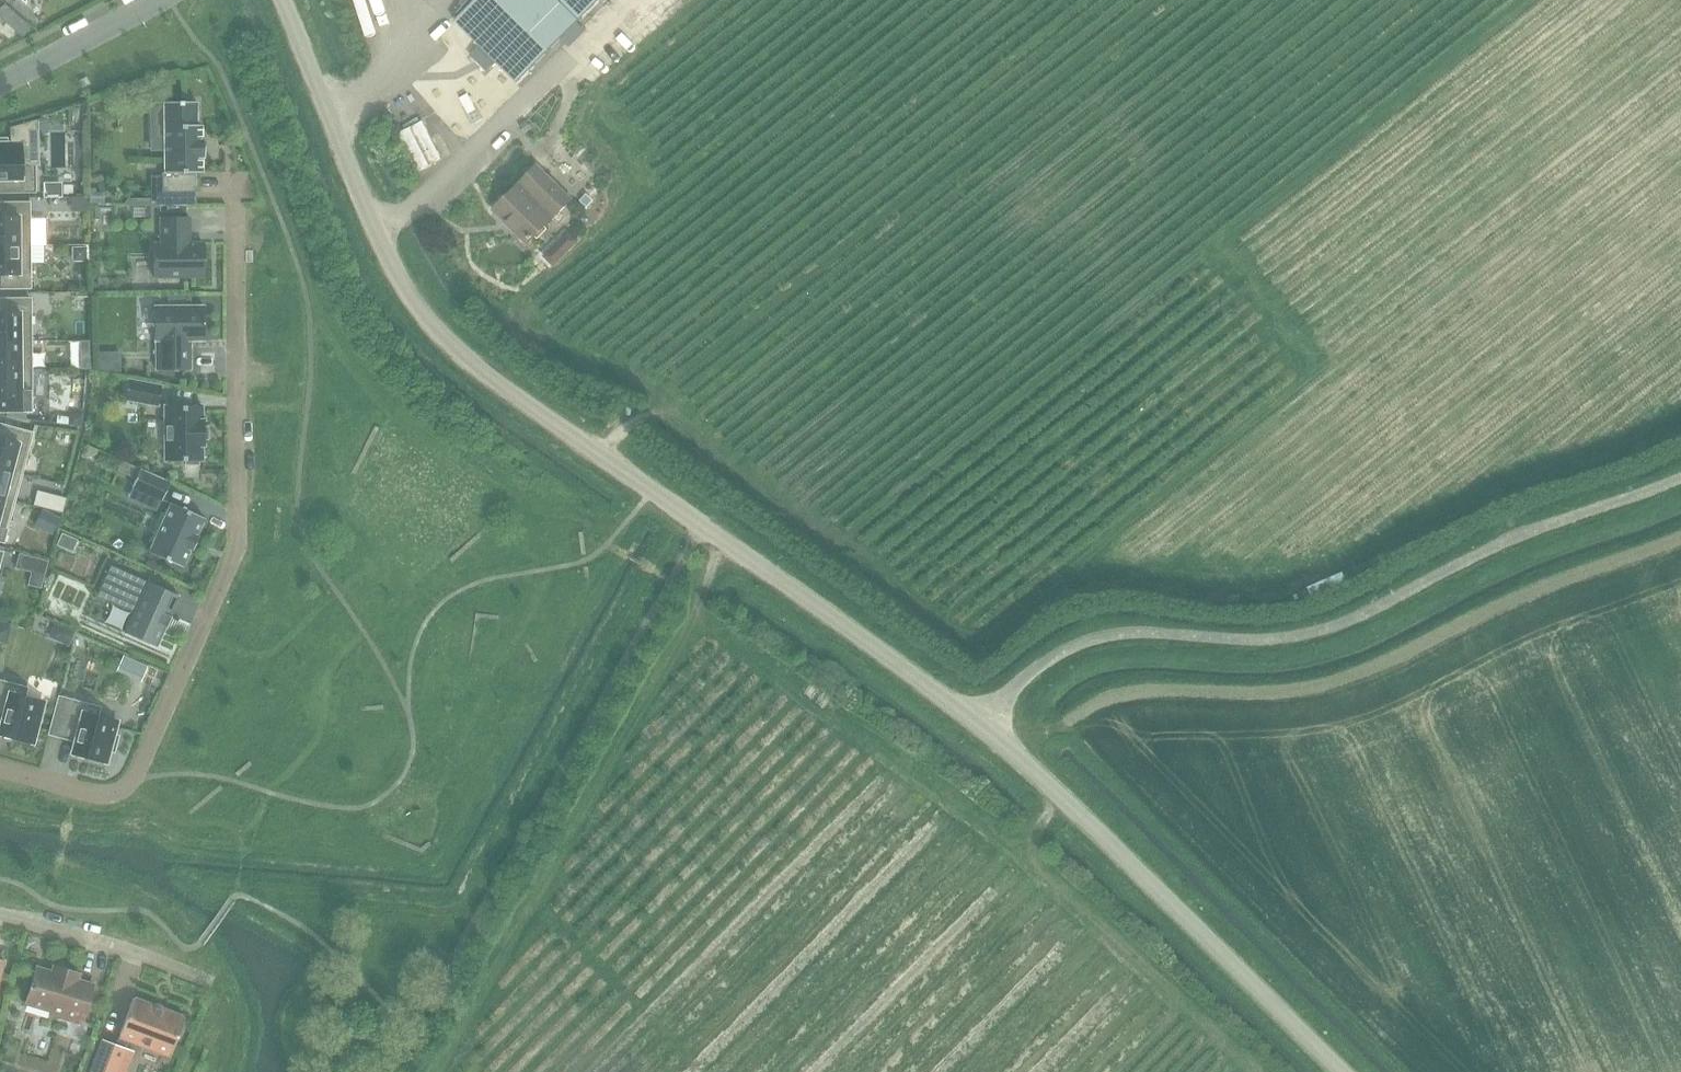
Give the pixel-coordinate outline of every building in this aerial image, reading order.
[(454,19),(516,81),(579,17),(596,0),(474,0),(454,19)] [(0,8),(0,16),(22,35),(31,25),(4,3),(0,8)] [(562,44),(544,54),(554,72),(571,63),(562,44)] [(198,191),(197,172),(202,172),(202,157),(204,157),(204,152),(201,152),(201,143),(204,143),(204,139),(201,139),(201,124),(196,124),(196,101),(163,101),(164,172),(161,172),(161,191),(198,191)] [(82,107),(68,107),(68,121),(83,121),(82,107)] [(34,191),(34,163),(37,163),(37,119),(44,117),(43,116),(9,126),(9,144),(6,144),(6,138),(0,138),(0,191),(34,191)] [(523,120),(517,126),(524,133),(530,127),(523,120)] [(422,121),(398,133),(418,171),(441,158),(422,121)] [(561,165),(575,178),(587,165),(573,152),(561,165)] [(526,243),(552,217),(570,197),(536,165),(518,183),(492,210),(526,243)] [(61,182),(43,182),(43,195),(61,195),(61,182)] [(96,189),(89,189),(90,204),(104,204),(104,193),(96,193),(96,189)] [(88,196),(71,196),(71,211),(88,211),(88,196)] [(29,245),(29,202),(0,202),(0,245),(29,245)] [(160,217),(160,242),(153,242),(153,277),(202,277),(202,242),(189,242),(189,217),(160,217)] [(567,230),(554,242),(565,253),(577,240),(567,230)] [(29,287),(29,245),(0,245),(0,287),(29,287)] [(84,246),(71,246),(71,260),(84,260),(84,246)] [(30,341),(30,297),(0,298),(0,341),(30,341)] [(156,341),(156,369),(191,369),(191,348),(188,348),(188,340),(204,340),(203,305),(154,306),(154,341),(156,341)] [(31,373),(30,341),(0,341),(0,374),(31,373)] [(88,343),(79,343),(79,357),(88,357),(88,343)] [(120,351),(98,351),(98,370),(120,371),(120,351)] [(31,410),(31,373),(0,374),(0,397),(0,411),(31,410)] [(166,385),(133,378),(129,398),(162,404),(166,385)] [(207,419),(206,405),(169,405),(169,460),(190,460),(190,464),(204,464),(204,460),(207,460),(207,445),(209,445),(209,439),(208,439),(208,426),(209,426),(209,419),(207,419)] [(80,413),(69,413),(69,424),(80,424),(80,413)] [(32,432),(0,423),(0,468),(21,474),(32,432)] [(86,444),(81,456),(88,458),(97,455),(99,450),(86,444)] [(21,474),(0,468),(0,502),(12,505),(21,474)] [(132,486),(161,499),(170,481),(140,468),(132,486)] [(30,472),(22,489),(43,498),(50,481),(30,472)] [(66,501),(57,498),(53,512),(62,514),(66,501)] [(12,505),(0,502),(0,540),(3,541),(12,505)] [(196,535),(204,517),(171,502),(148,551),(181,566),(189,549),(191,550),(198,536),(196,535)] [(42,509),(33,526),(51,535),(59,518),(42,509)] [(61,533),(56,543),(71,550),(76,540),(61,533)] [(169,616),(179,595),(147,581),(110,565),(97,594),(134,610),(124,632),(156,646),(165,626),(165,627),(166,626),(165,625),(169,616),(170,617),(170,616),(169,616)] [(31,572),(27,585),(42,589),(45,576),(31,572)] [(5,643),(10,626),(0,623),(0,641),(5,643)] [(64,627),(57,642),(68,647),(74,632),(64,627)] [(124,656),(117,671),(140,681),(146,667),(124,656)] [(0,680),(0,720),(2,721),(0,729),(0,734),(31,742),(42,700),(24,695),(26,687),(0,680)] [(48,733),(75,740),(72,753),(105,762),(108,749),(114,751),(118,735),(112,734),(116,720),(97,715),(99,707),(58,696),(48,733)] [(78,978),(79,973),(52,965),(51,970),(36,966),(24,1003),(51,1011),(50,1014),(80,1023),(93,983),(78,978)] [(184,1016),(133,997),(118,1036),(119,1036),(116,1045),(102,1039),(89,1071),(115,1071),(127,1039),(169,1055),(184,1016)]
